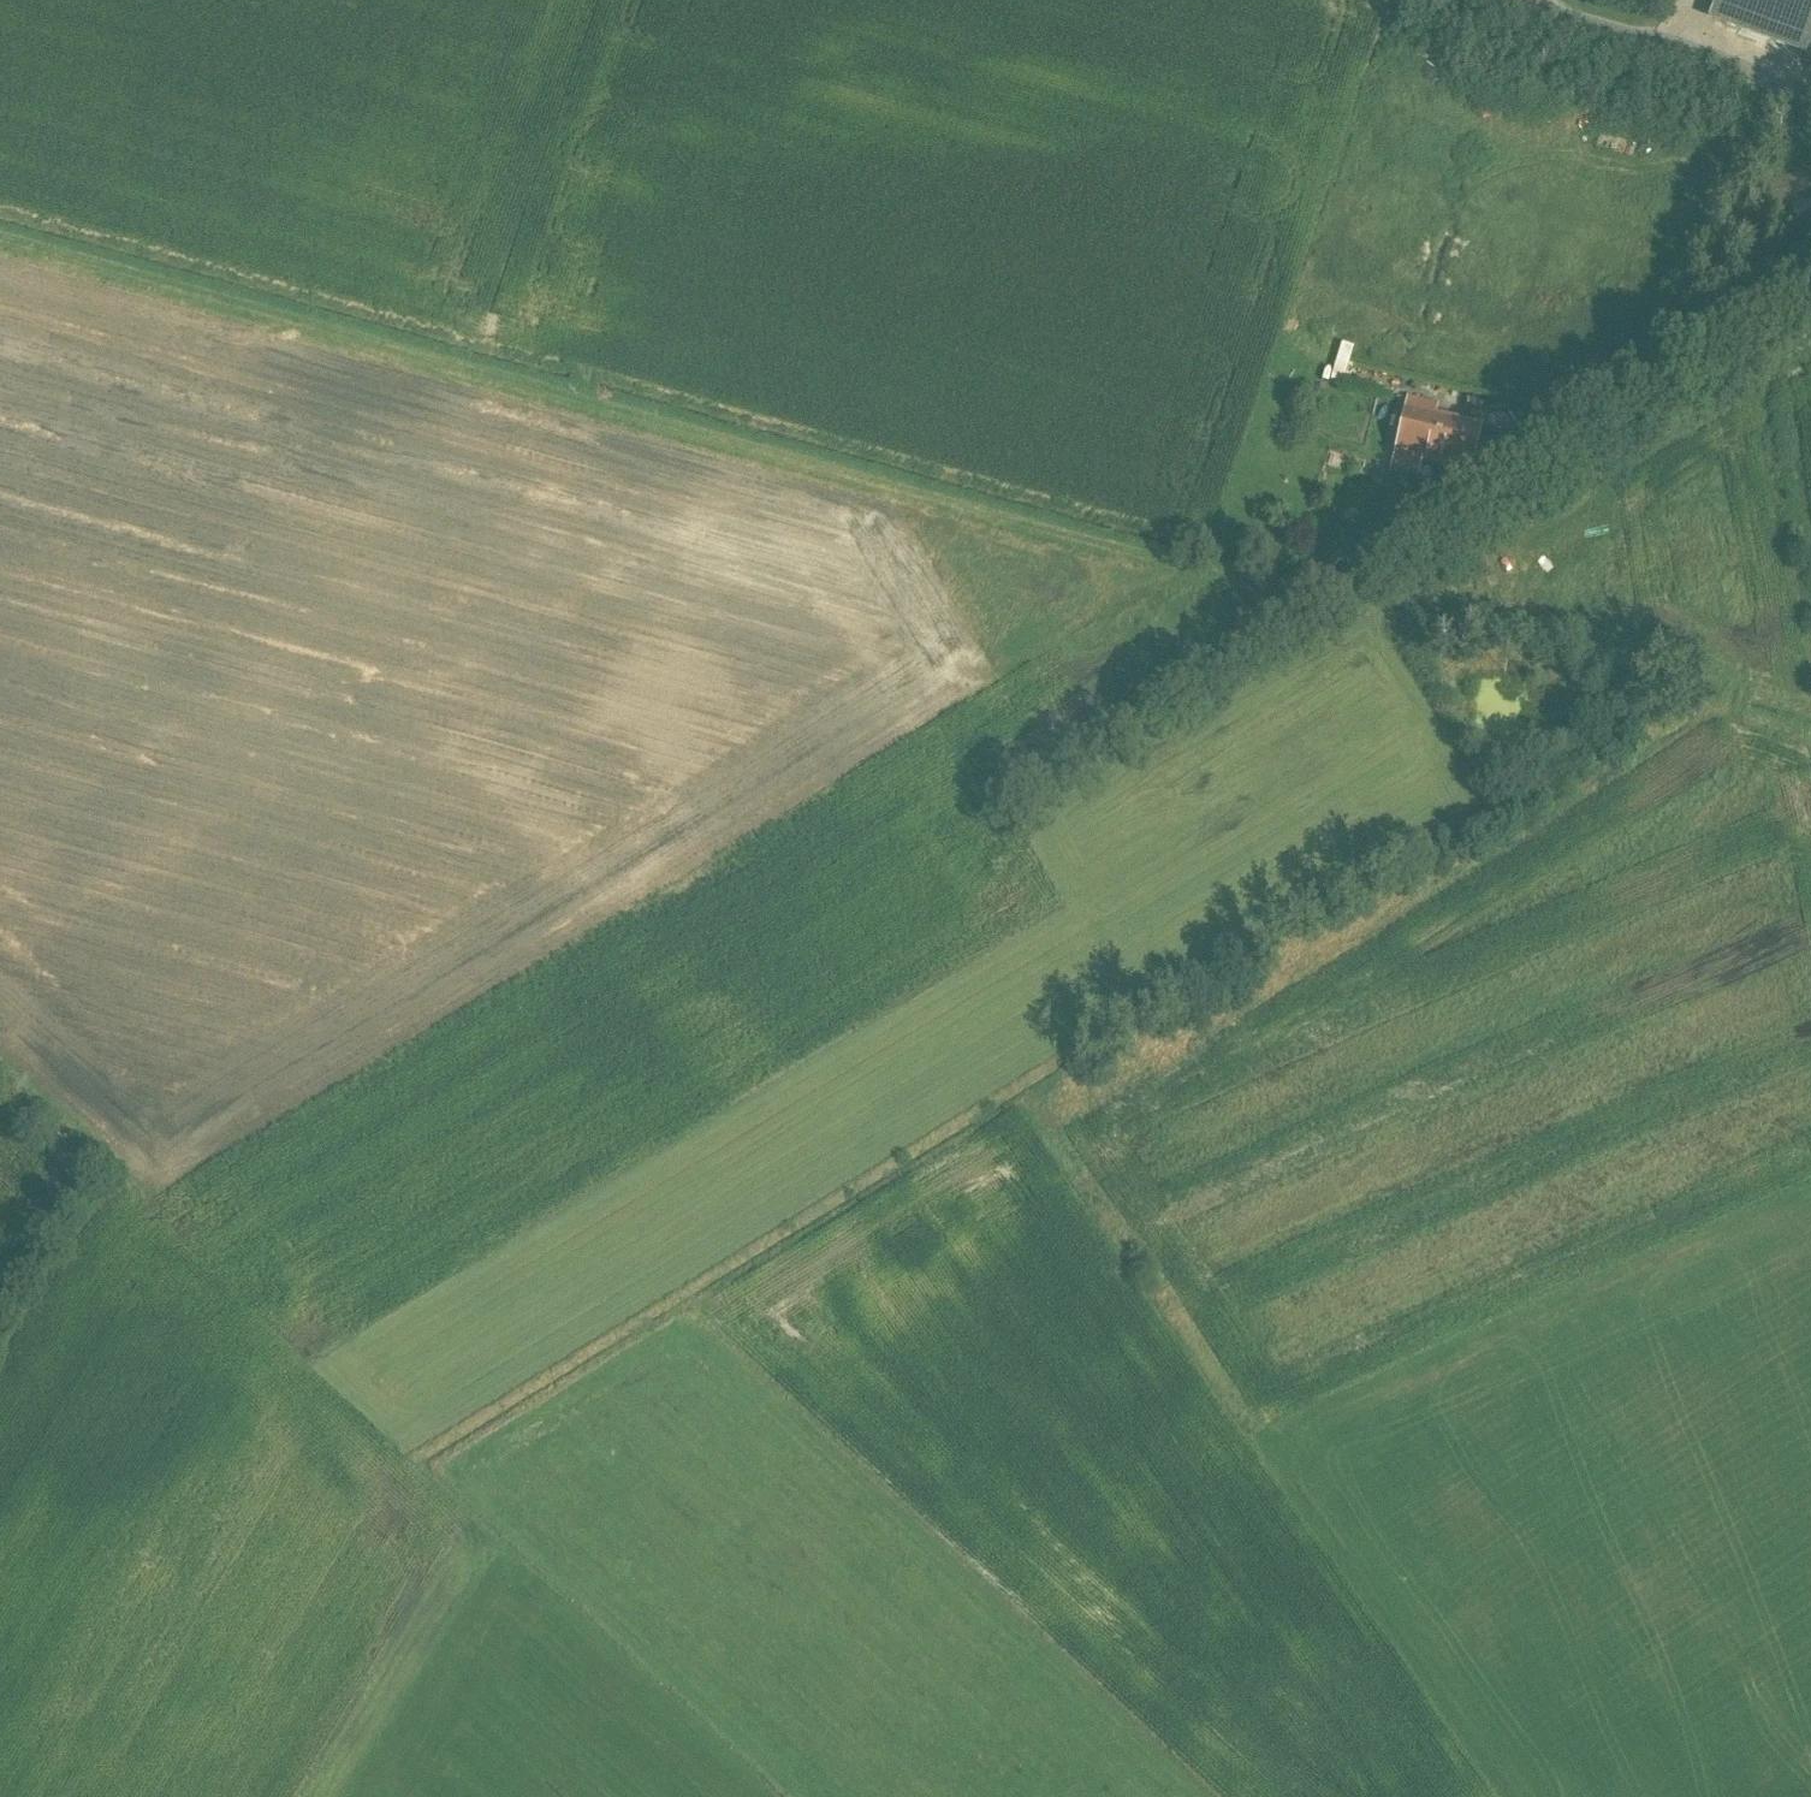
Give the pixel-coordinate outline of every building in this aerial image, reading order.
[(1712,26),(1810,62),(1810,0),(1722,0),(1712,26)] [(1480,430),(1434,419),(1436,408),(1408,401),(1395,454),(1470,472),(1480,430)]
